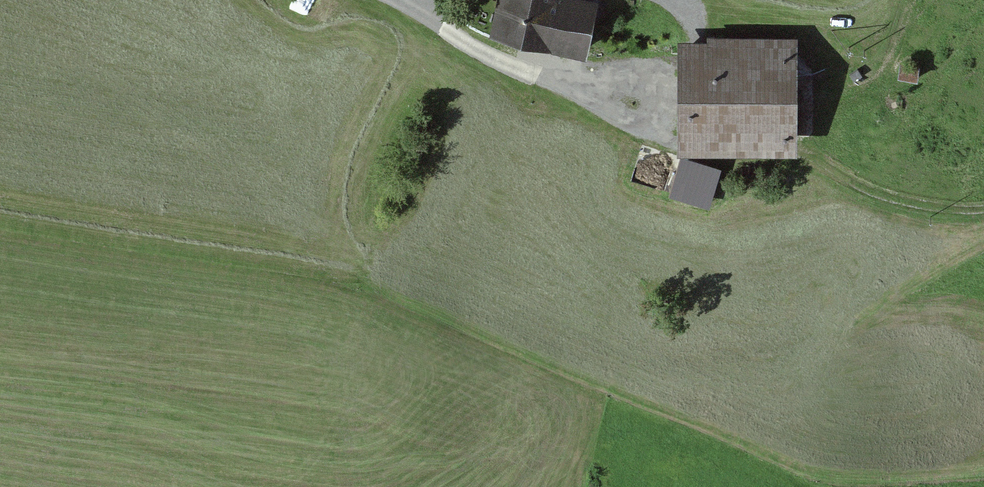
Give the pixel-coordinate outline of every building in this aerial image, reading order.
[(481,35),(575,53),(585,0),(488,0),(481,35)] [(802,41),(686,38),(683,138),(799,141),(802,41)] [(717,170),(678,161),(670,196),(708,205),(717,170)]
